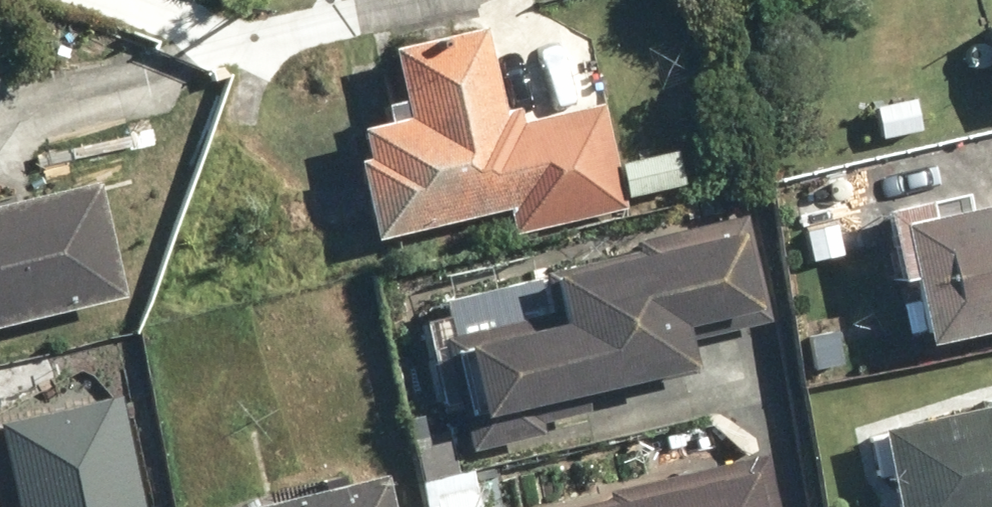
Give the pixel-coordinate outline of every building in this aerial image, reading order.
[(624,207),(602,103),(517,120),(514,107),(499,110),(480,21),(389,40),(404,114),(359,123),(365,152),(355,155),(372,235),(508,207),(513,231),(624,207)] [(677,148),(622,159),(629,196),(684,186),(677,148)] [(0,205),(0,326),(125,298),(99,183),(0,205)] [(896,218),(922,339),(991,324),(991,197),(896,218)] [(685,342),(770,324),(747,211),(636,234),(639,247),(549,266),(559,313),(453,335),(469,411),(690,365),(685,342)] [(120,396),(0,425),(0,495),(3,506),(148,506),(120,396)] [(879,423),(897,506),(991,506),(991,399),(879,423)] [(545,506),(775,506),(762,452),(545,506)] [(418,476),(422,506),(485,506),(479,468),(418,476)] [(387,474),(238,506),(394,506),(387,474)]
